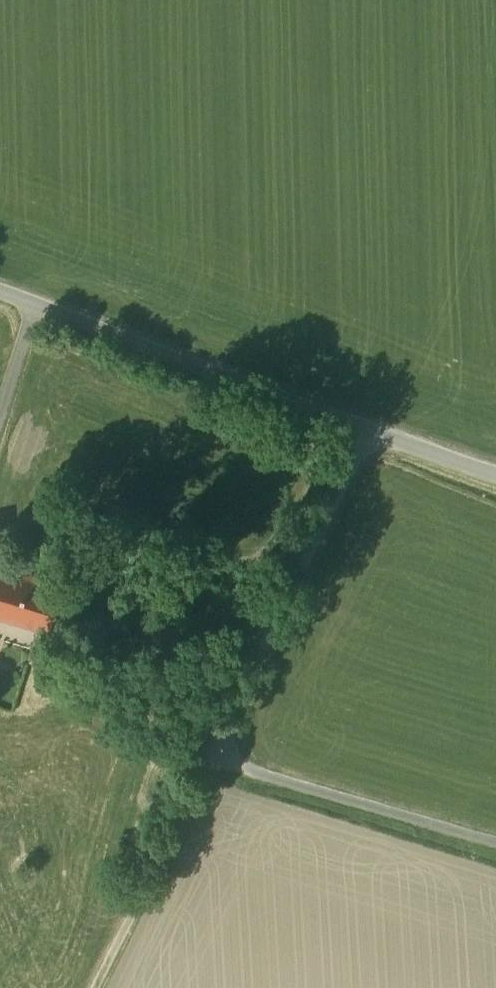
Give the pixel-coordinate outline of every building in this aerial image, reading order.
[(0,582),(0,613),(57,631),(71,587),(5,567),(0,582)]
